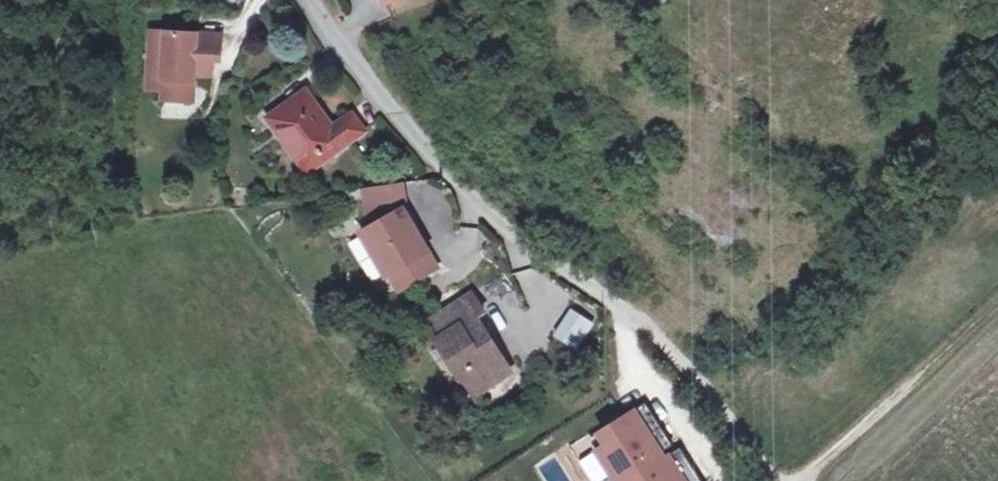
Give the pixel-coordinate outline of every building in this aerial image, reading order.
[(220,57),(221,37),(152,32),(148,89),(163,90),(162,100),(192,102),(194,75),(211,76),(213,56),(220,57)] [(310,170),(362,131),(352,117),(328,134),(313,114),(318,111),(307,95),(291,107),(290,106),(272,119),(310,170)] [(401,183),(366,188),(371,230),(365,234),(388,274),(427,252),(404,211),(401,183)] [(439,298),(448,311),(465,300),(457,287),(439,298)] [(463,374),(476,395),(512,372),(478,318),(486,313),(474,295),(465,300),(448,311),(441,315),(452,333),(445,338),(442,340),(463,374)] [(452,333),(441,315),(434,320),(445,338),(452,333)] [(463,374),(442,340),(437,343),(458,377),(463,374)] [(636,406),(588,438),(616,480),(685,480),(636,406)] [(544,480),(572,480),(555,454),(535,467),(544,480)]
